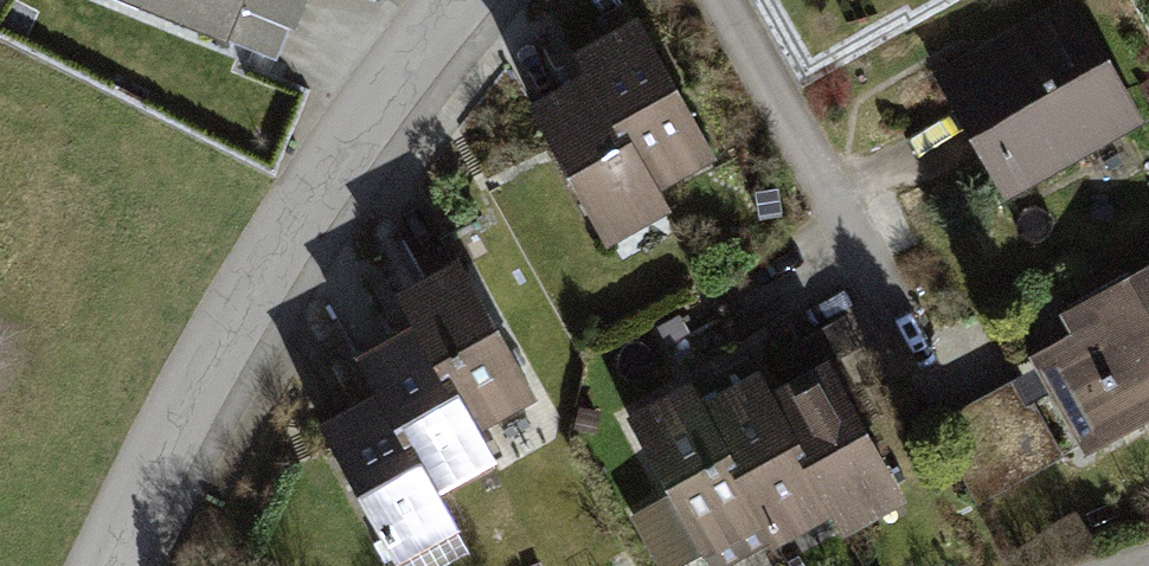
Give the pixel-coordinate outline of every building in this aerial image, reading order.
[(228,44),(229,40),(278,60),(291,29),(296,31),(308,0),(120,0),(228,44)] [(937,72),(1008,201),(1145,125),(1075,0),(1067,0),(937,72)] [(575,41),(585,59),(655,184),(715,150),(635,8),(575,41)] [(666,204),(655,184),(585,59),(524,93),(606,238),(666,204)] [(407,316),(474,425),(538,387),(456,249),(392,287),(407,316)] [(1031,330),(1100,454),(1148,427),(1148,265),(1031,330)] [(369,378),(438,490),(493,456),(474,425),(407,316),(352,350),(369,378)] [(701,553),(764,518),(701,394),(683,363),(615,400),(701,553)] [(837,363),(766,399),(828,520),(840,544),(911,509),(837,363)] [(778,545),(828,520),(766,399),(751,369),(701,394),(764,518),(778,545)] [(438,490),(369,378),(309,415),(396,558),(457,521),(438,490)]
